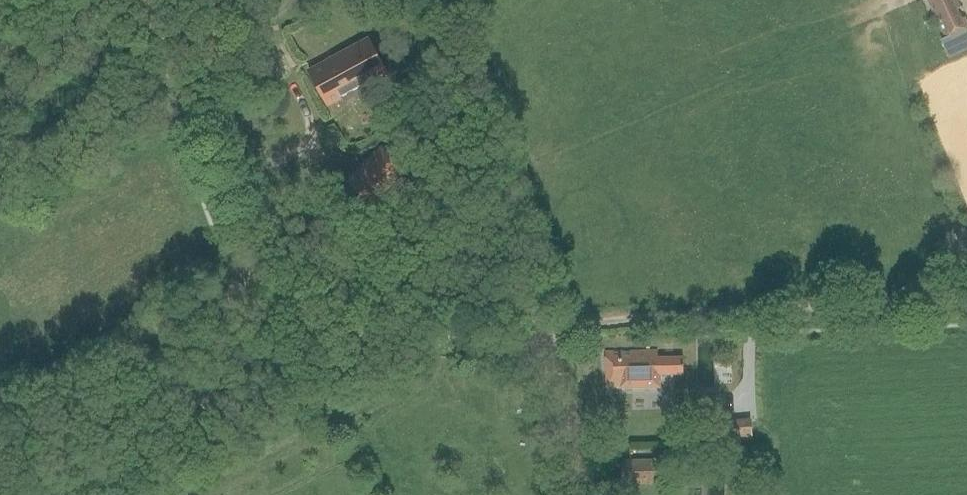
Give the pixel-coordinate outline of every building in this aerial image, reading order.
[(948,38),(950,37),(966,29),(966,17),(963,18),(959,9),(962,7),(959,0),(929,0),(948,38)] [(354,47),(310,70),(329,105),(333,103),(331,99),(362,82),(364,86),(373,81),(374,83),(390,75),(377,52),(362,60),(354,47)] [(383,146),(347,180),(371,206),(408,172),(383,146)] [(659,350),(607,351),(609,388),(661,387),(661,374),(685,374),(684,357),(659,357),(659,350)] [(724,422),(712,423),(714,444),(727,443),(724,422)] [(623,459),(623,484),(665,483),(665,459),(623,459)]
